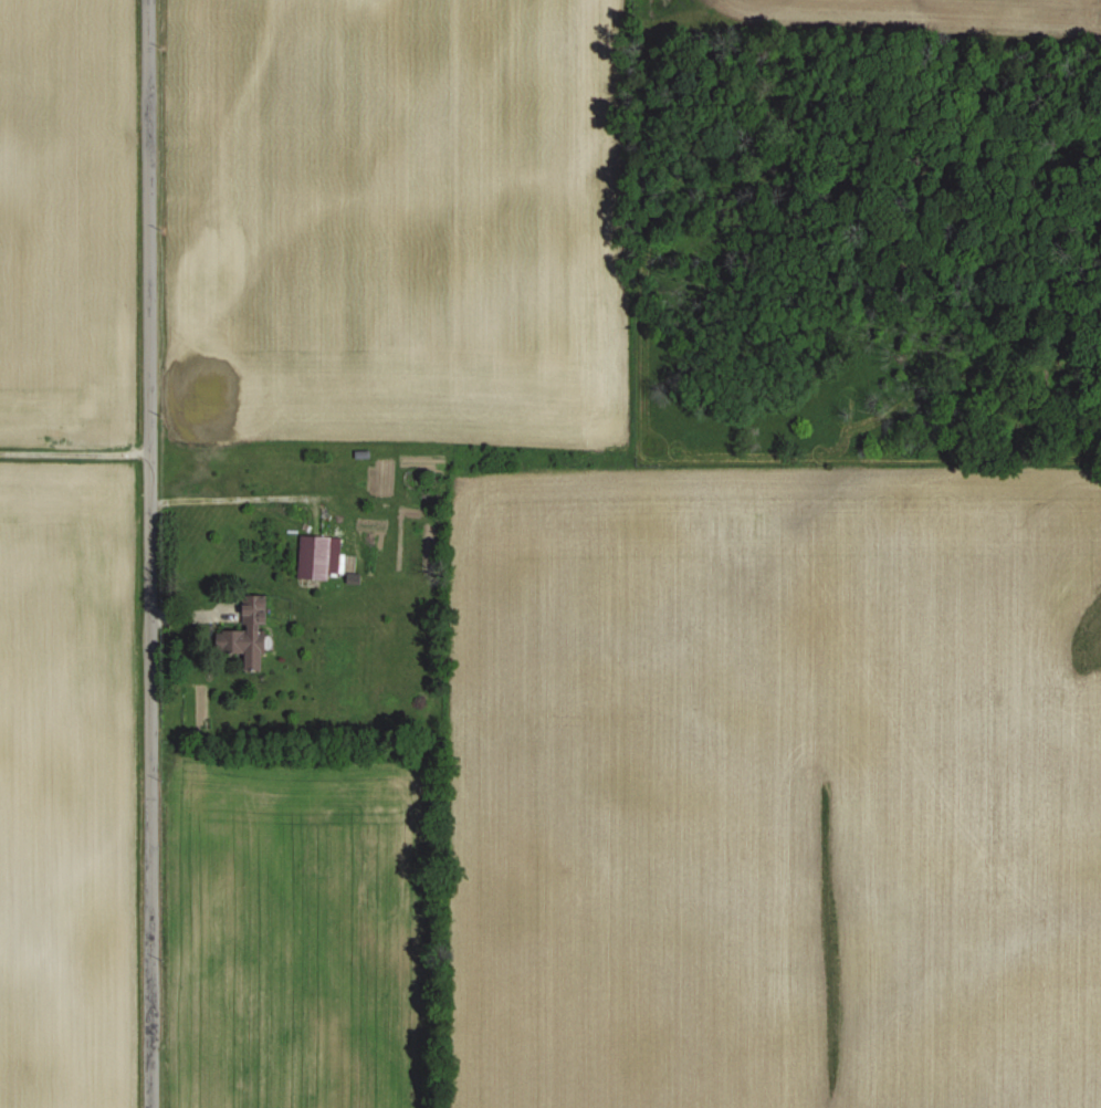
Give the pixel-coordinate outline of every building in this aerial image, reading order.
[(329,536),(300,535),(297,577),(327,579),(329,536)] [(241,629),(223,629),(223,652),(242,652),(243,669),(263,669),(262,595),(241,595),(241,629)]
